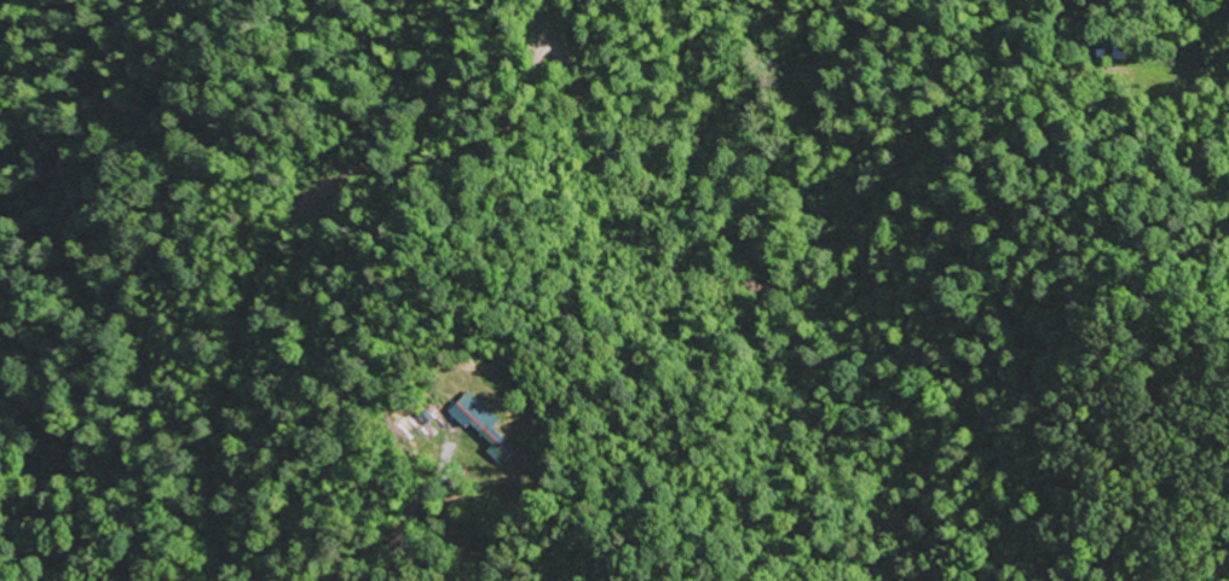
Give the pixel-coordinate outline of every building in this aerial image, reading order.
[(489,428),(497,420),(467,390),(448,409),(486,447),(482,451),(496,465),(511,450),(489,428)]
